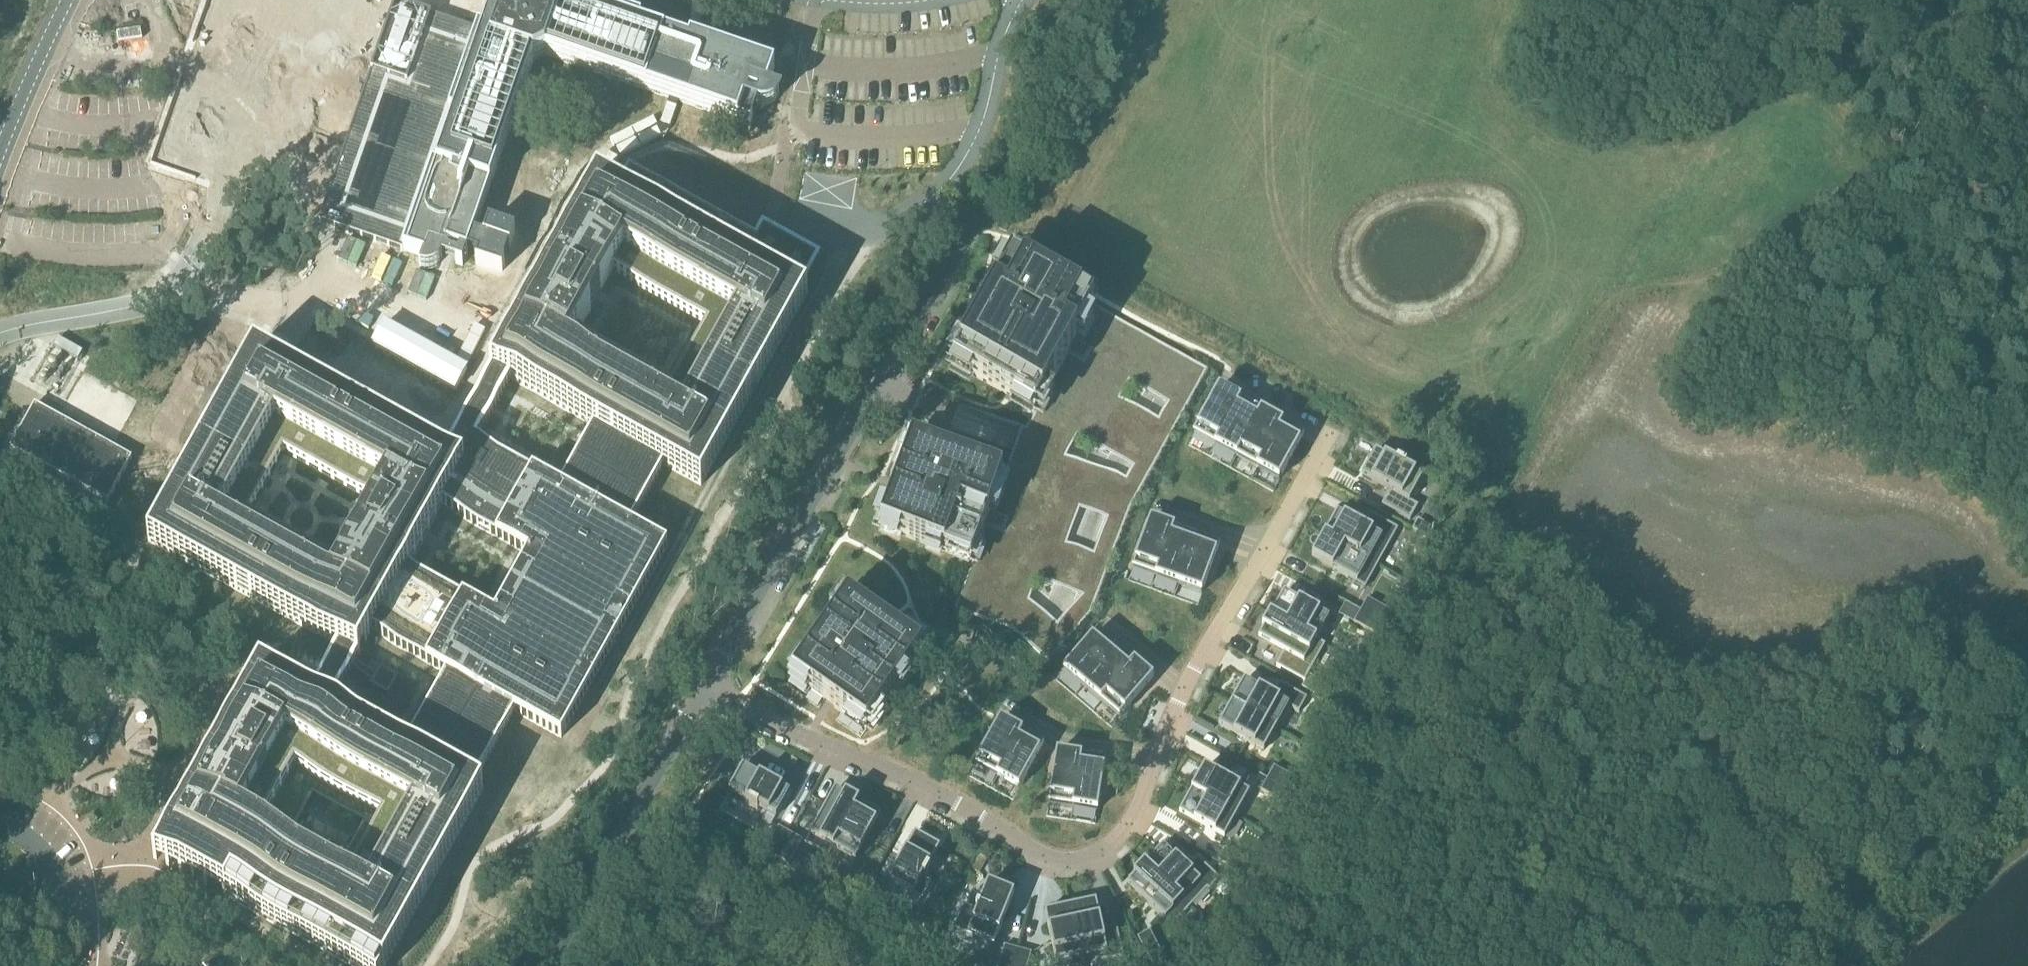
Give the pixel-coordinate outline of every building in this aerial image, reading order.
[(320,222),(328,225),(403,251),(404,250),(424,257),(420,268),(424,269),(429,269),(434,268),(437,265),(440,261),(443,256),(437,254),(441,243),(467,253),(468,253),(478,256),(476,263),(502,272),(505,265),(504,264),(505,262),(510,248),(516,233),(489,224),(484,239),(474,236),(534,61),(546,55),(738,122),(746,95),(757,98),(755,104),(757,105),(761,106),(766,105),(770,104),(774,101),(777,98),(779,94),(768,90),(775,69),(690,40),(689,44),(640,27),(642,23),(575,0),(494,0),(483,34),(478,32),(479,32),(395,3),(393,9),(387,27),(361,102),(355,119),(349,137),(320,222)] [(617,189),(597,178),(595,182),(582,204),(543,275),(490,370),(492,371),(476,401),(445,456),(254,350),(240,376),(205,439),(148,542),(337,647),(324,670),(311,694),(275,675),(260,666),(161,845),(154,858),(213,891),(224,897),(348,965),(385,965),(391,956),(435,877),(471,813),(483,790),(474,785),(486,763),(514,712),(561,738),(615,642),(667,547),(630,526),(663,465),(701,486),(808,294),(798,289),(818,254),(796,242),(779,233),(772,245),(629,166),(617,189)] [(1035,410),(1094,305),(1011,259),(953,364),(1035,410)] [(1207,368),(1094,305),(1035,410),(1026,428),(1021,427),(1012,452),(1002,476),(971,561),(954,608),(1014,630),(1049,661),(1091,612),(1129,509),(1207,368)] [(37,383),(61,397),(85,353),(62,341),(54,356),(52,355),(37,383)] [(1201,420),(1193,434),(1213,445),(1238,401),(1217,390),(1210,404),(1202,418),(1201,420)] [(1238,401),(1213,445),(1227,453),(1235,457),(1259,413),(1246,406),(1245,408),(1239,405),(1240,403),(1238,401)] [(106,503),(130,458),(32,406),(8,451),(106,503)] [(1259,413),(1235,457),(1257,470),(1281,425),(1267,418),(1266,420),(1260,416),(1261,414),(1259,413)] [(1281,425),(1257,470),(1264,474),(1279,482),(1281,477),(1287,465),(1303,437),(1281,425)] [(1002,476),(912,443),(881,527),(971,561),(1002,476)] [(1375,452),(1361,477),(1389,492),(1382,505),(1410,521),(1418,506),(1409,501),(1422,478),(1405,468),(1406,467),(1397,462),(1396,463),(1375,452)] [(1337,513),(1324,537),(1377,566),(1398,529),(1369,514),(1362,527),(1337,513)] [(1412,530),(1425,537),(1431,527),(1418,519),(1412,530)] [(1138,552),(1132,569),(1155,578),(1173,531),(1150,522),(1139,552),(1138,552)] [(1173,531),(1155,578),(1178,586),(1196,539),(1181,534),(1180,536),(1173,533),(1174,531),(1173,531)] [(1324,537),(1311,559),(1365,588),(1377,566),(1324,537)] [(1196,539),(1178,586),(1201,595),(1208,578),(1219,548),(1196,539)] [(1271,615),(1271,616),(1316,641),(1317,640),(1329,618),(1283,593),(1271,615)] [(1367,599),(1360,611),(1385,624),(1392,612),(1367,599)] [(792,679),(866,730),(921,651),(847,600),(792,679)] [(1360,611),(1354,623),(1378,637),(1385,624),(1360,611)] [(1263,629),(1258,639),(1283,653),(1276,666),(1305,682),(1325,645),(1317,640),(1316,641),(1271,616),(1271,615),(1270,614),(1262,628),(1263,629)] [(1075,657),(1063,671),(1082,687),(1115,649),(1096,633),(1075,657)] [(1115,649),(1082,687),(1100,703),(1133,665),(1132,664),(1131,666),(1126,661),(1127,660),(1115,649)] [(1133,665),(1100,703),(1119,719),(1131,705),(1152,681),(1133,665)] [(1244,681),(1231,704),(1276,729),(1288,707),(1299,713),(1307,699),(1280,684),(1272,697),(1244,681)] [(1231,704),(1218,727),(1264,752),(1276,729),(1231,704)] [(984,750),(975,766),(996,779),(1021,734),(999,722),(984,750)] [(1021,734),(996,779),(1018,791),(1027,775),(1027,774),(1043,746),(1021,734)] [(1051,787),(1048,805),(1073,809),(1081,759),(1056,755),(1051,787)] [(1081,759),(1073,809),(1097,813),(1100,795),(1105,763),(1081,759)] [(742,766),(729,791),(750,803),(749,805),(758,809),(758,808),(776,818),(790,793),(742,766)] [(1274,767),(1267,779),(1292,793),(1299,780),(1274,767)] [(1204,769),(1192,792),(1237,817),(1250,794),(1204,769)] [(1267,779),(1260,791),(1285,805),(1292,793),(1267,779)] [(834,791),(805,845),(829,858),(833,849),(858,804),(859,802),(845,794),(844,796),(834,791)] [(1192,792),(1179,814),(1224,840),(1237,817),(1192,792)] [(858,804),(833,849),(855,861),(880,816),(858,804)] [(778,827),(765,852),(777,858),(790,834),(778,827)] [(790,834),(777,858),(789,865),(803,841),(790,834)] [(915,835),(889,882),(922,901),(932,883),(925,879),(930,870),(928,869),(940,848),(915,835)] [(1146,866),(1145,866),(1190,908),(1207,890),(1209,892),(1220,880),(1197,858),(1187,869),(1163,847),(1146,866)] [(1135,877),(1127,885),(1172,927),(1190,908),(1145,866),(1146,866),(1144,864),(1133,876),(1135,877)] [(963,905),(953,929),(994,946),(1014,895),(988,885),(979,907),(977,906),(976,910),(963,905)] [(1096,901),(1071,907),(1082,957),(1105,952),(1107,962),(1123,958),(1117,927),(1102,930),(1096,901)] [(1044,913),(1056,965),(1084,965),(1082,957),(1071,907),(1044,913)] [(1150,931),(1137,938),(1150,962),(1163,956),(1150,931)] [(999,965),(1013,965),(1018,949),(1004,946),(999,965)] [(1013,965),(1028,965),(1031,953),(1018,949),(1013,965)]
